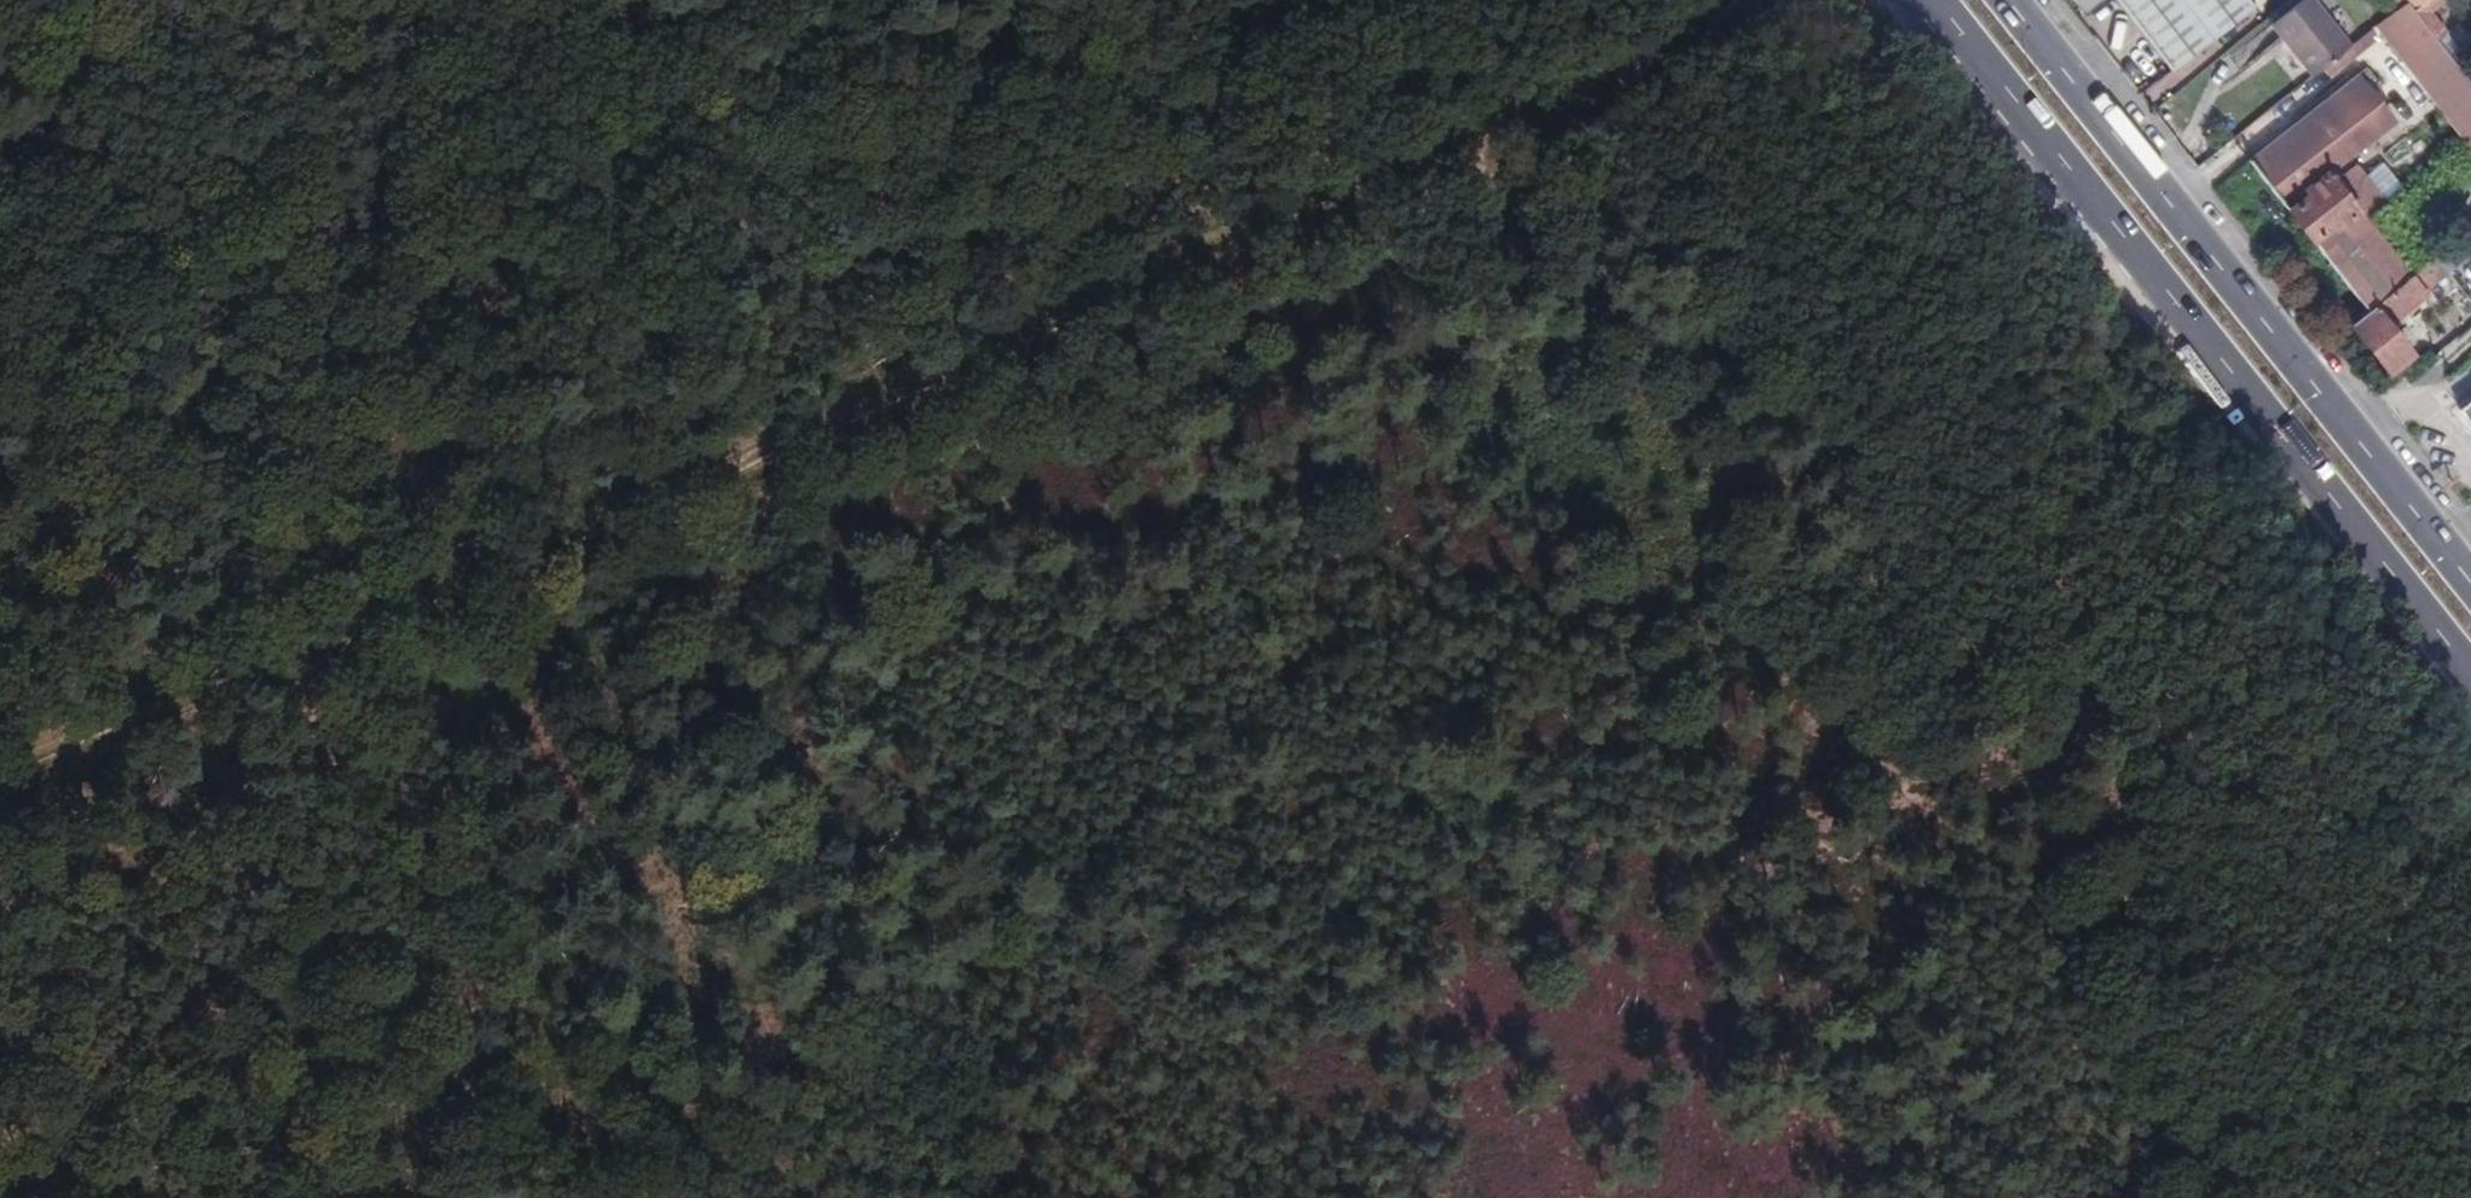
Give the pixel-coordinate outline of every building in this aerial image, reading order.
[(2174,70),(2253,8),(2247,0),(2118,0),(2174,70)] [(2312,79),(2349,49),(2309,0),(2304,0),(2271,28),(2312,79)] [(2407,2),(2414,11),(2428,0),(2405,0),(2407,2)] [(2414,11),(2437,39),(2446,30),(2429,10),(2444,0),(2428,0),(2414,11)] [(2407,2),(2381,23),(2411,61),(2470,135),(2470,81),(2459,67),(2451,56),(2437,39),(2414,11),(2407,2)] [(2370,32),(2349,49),(2355,57),(2376,39),(2370,32)] [(2459,67),(2470,58),(2470,40),(2451,56),(2459,67)] [(2406,65),(2423,86),(2440,109),(2470,147),(2470,135),(2411,61),(2406,65)] [(2250,163),(2369,310),(2412,276),(2367,221),(2386,206),(2355,169),(2340,181),(2331,171),(2391,122),(2387,115),(2423,86),(2406,65),(2379,86),(2366,69),(2250,163)] [(2456,240),(2470,258),(2470,257),(2470,228),(2456,240)] [(2369,310),(2350,326),(2390,374),(2412,357),(2388,326),(2426,297),(2426,293),(2449,274),(2436,257),(2412,276),(2369,310)] [(2461,408),(2470,421),(2470,399),(2461,408)]
